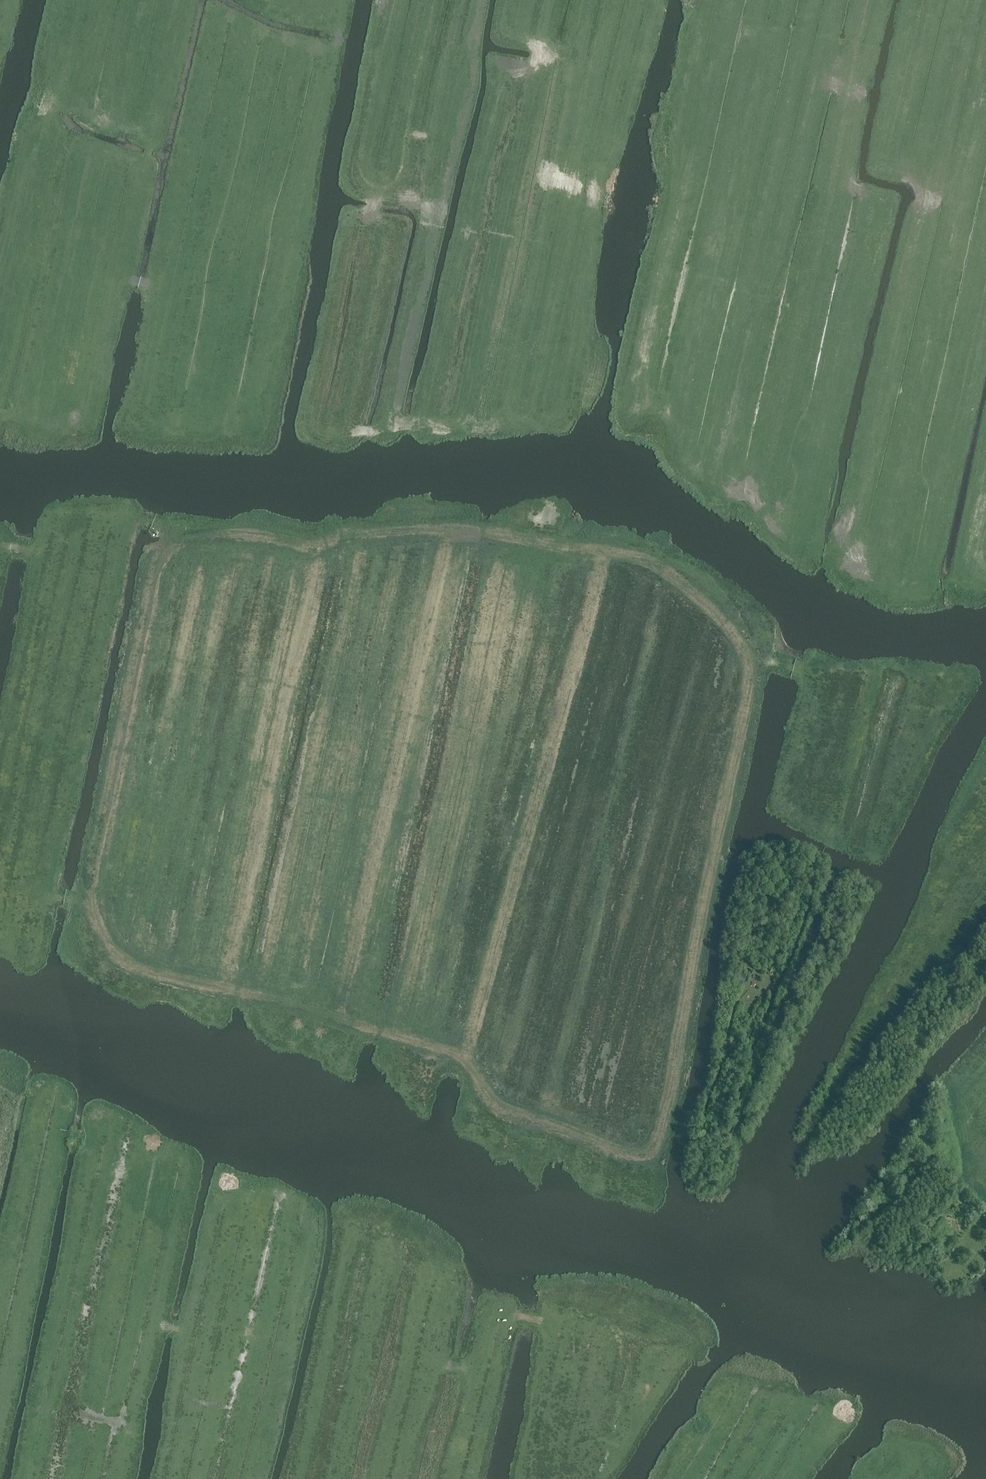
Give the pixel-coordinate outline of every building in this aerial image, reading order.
[(748,976),(742,974),(739,980),(745,983),(748,976)]
